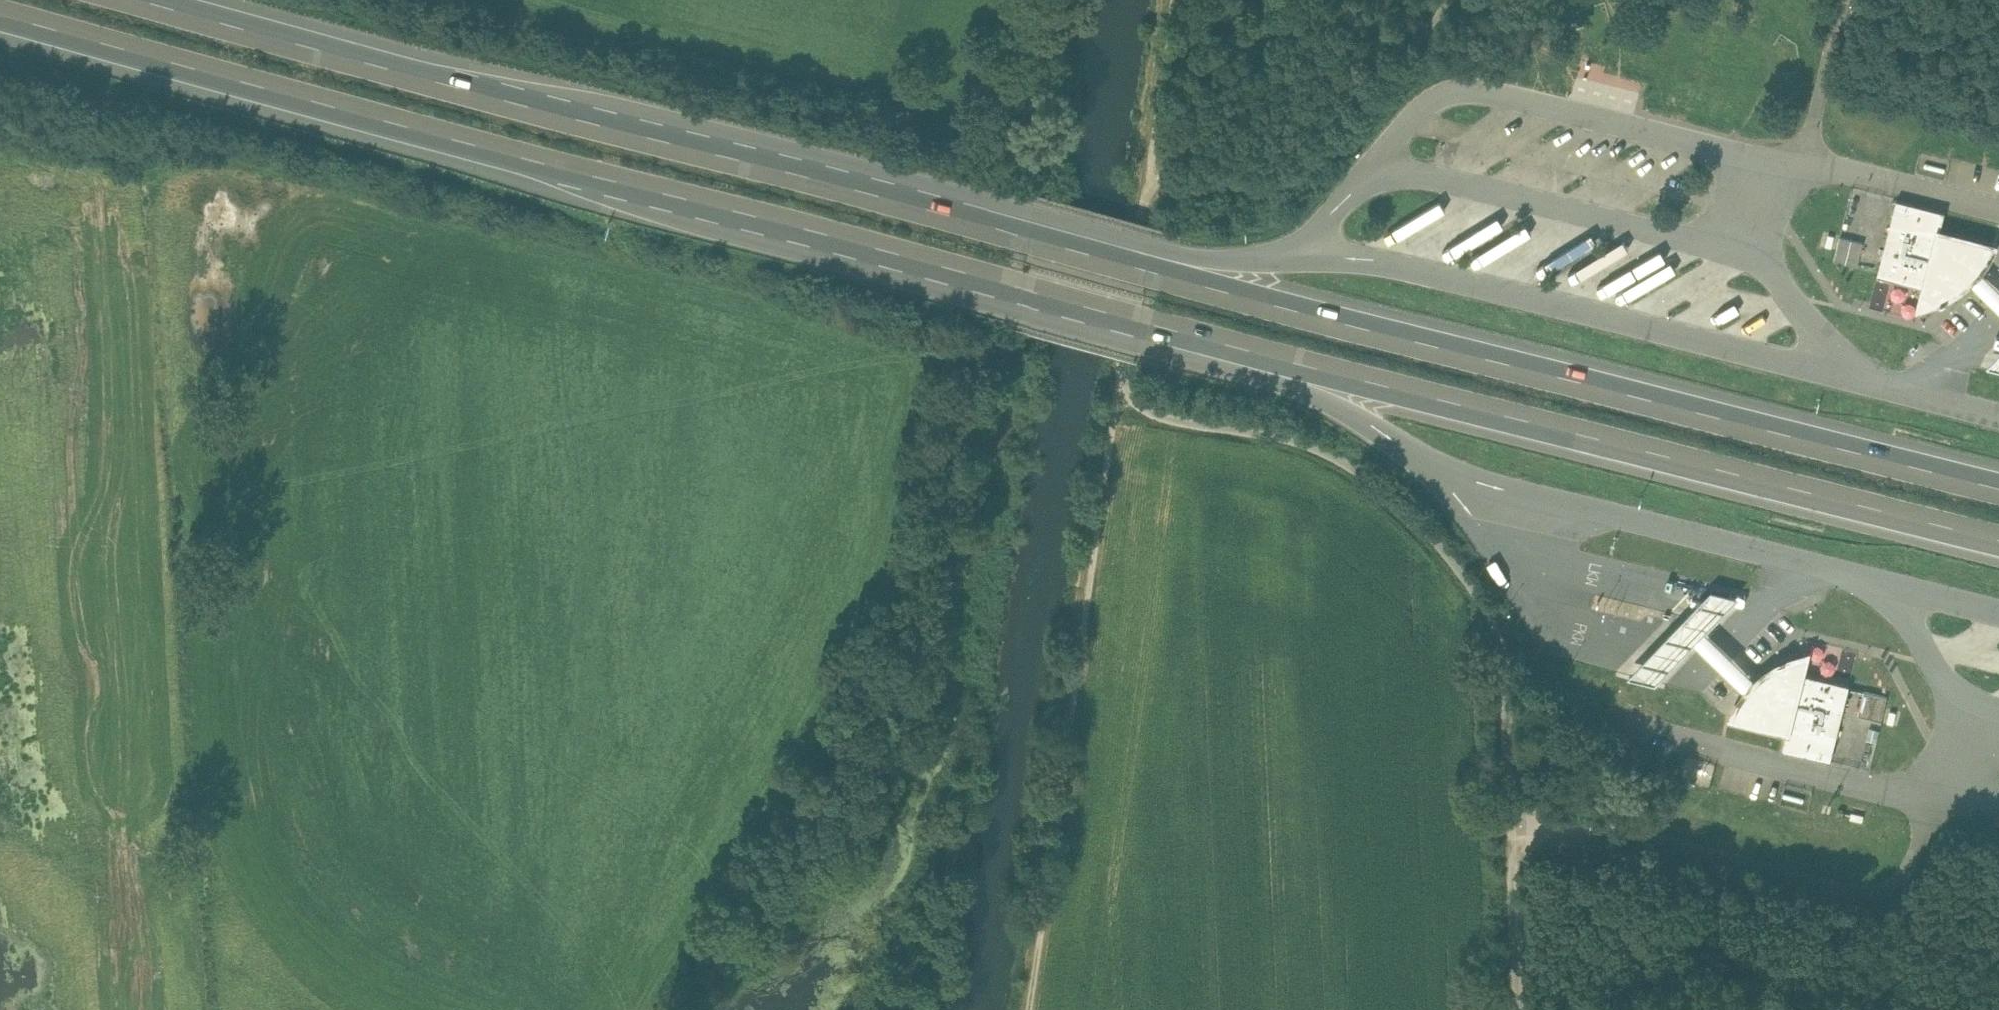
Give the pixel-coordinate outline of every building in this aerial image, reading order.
[(1945,210),(1897,198),(1878,269),(1877,274),(1924,286),(1920,302),(1942,294),(1967,280),(1980,266),(1992,243),(1940,229),(1945,210)] [(1863,241),(1840,235),(1834,258),(1857,264),(1863,241)] [(1980,266),(1967,280),(1998,311),(1998,284),(1980,266)] [(1989,365),(1998,367),(1998,355),(1989,365)] [(1712,587),(1629,673),(1656,679),(1695,640),(1751,688),(1761,678),(1707,629),(1739,594),(1712,587)] [(1751,688),(1745,721),(1797,734),(1792,753),(1840,765),(1859,689),(1813,678),(1817,662),(1794,669),(1774,682),(1761,678),(1751,688)] [(1859,700),(1888,701),(1888,690),(1860,690),(1859,700)] [(1895,707),(1871,701),(1866,724),(1889,730),(1895,707)]
